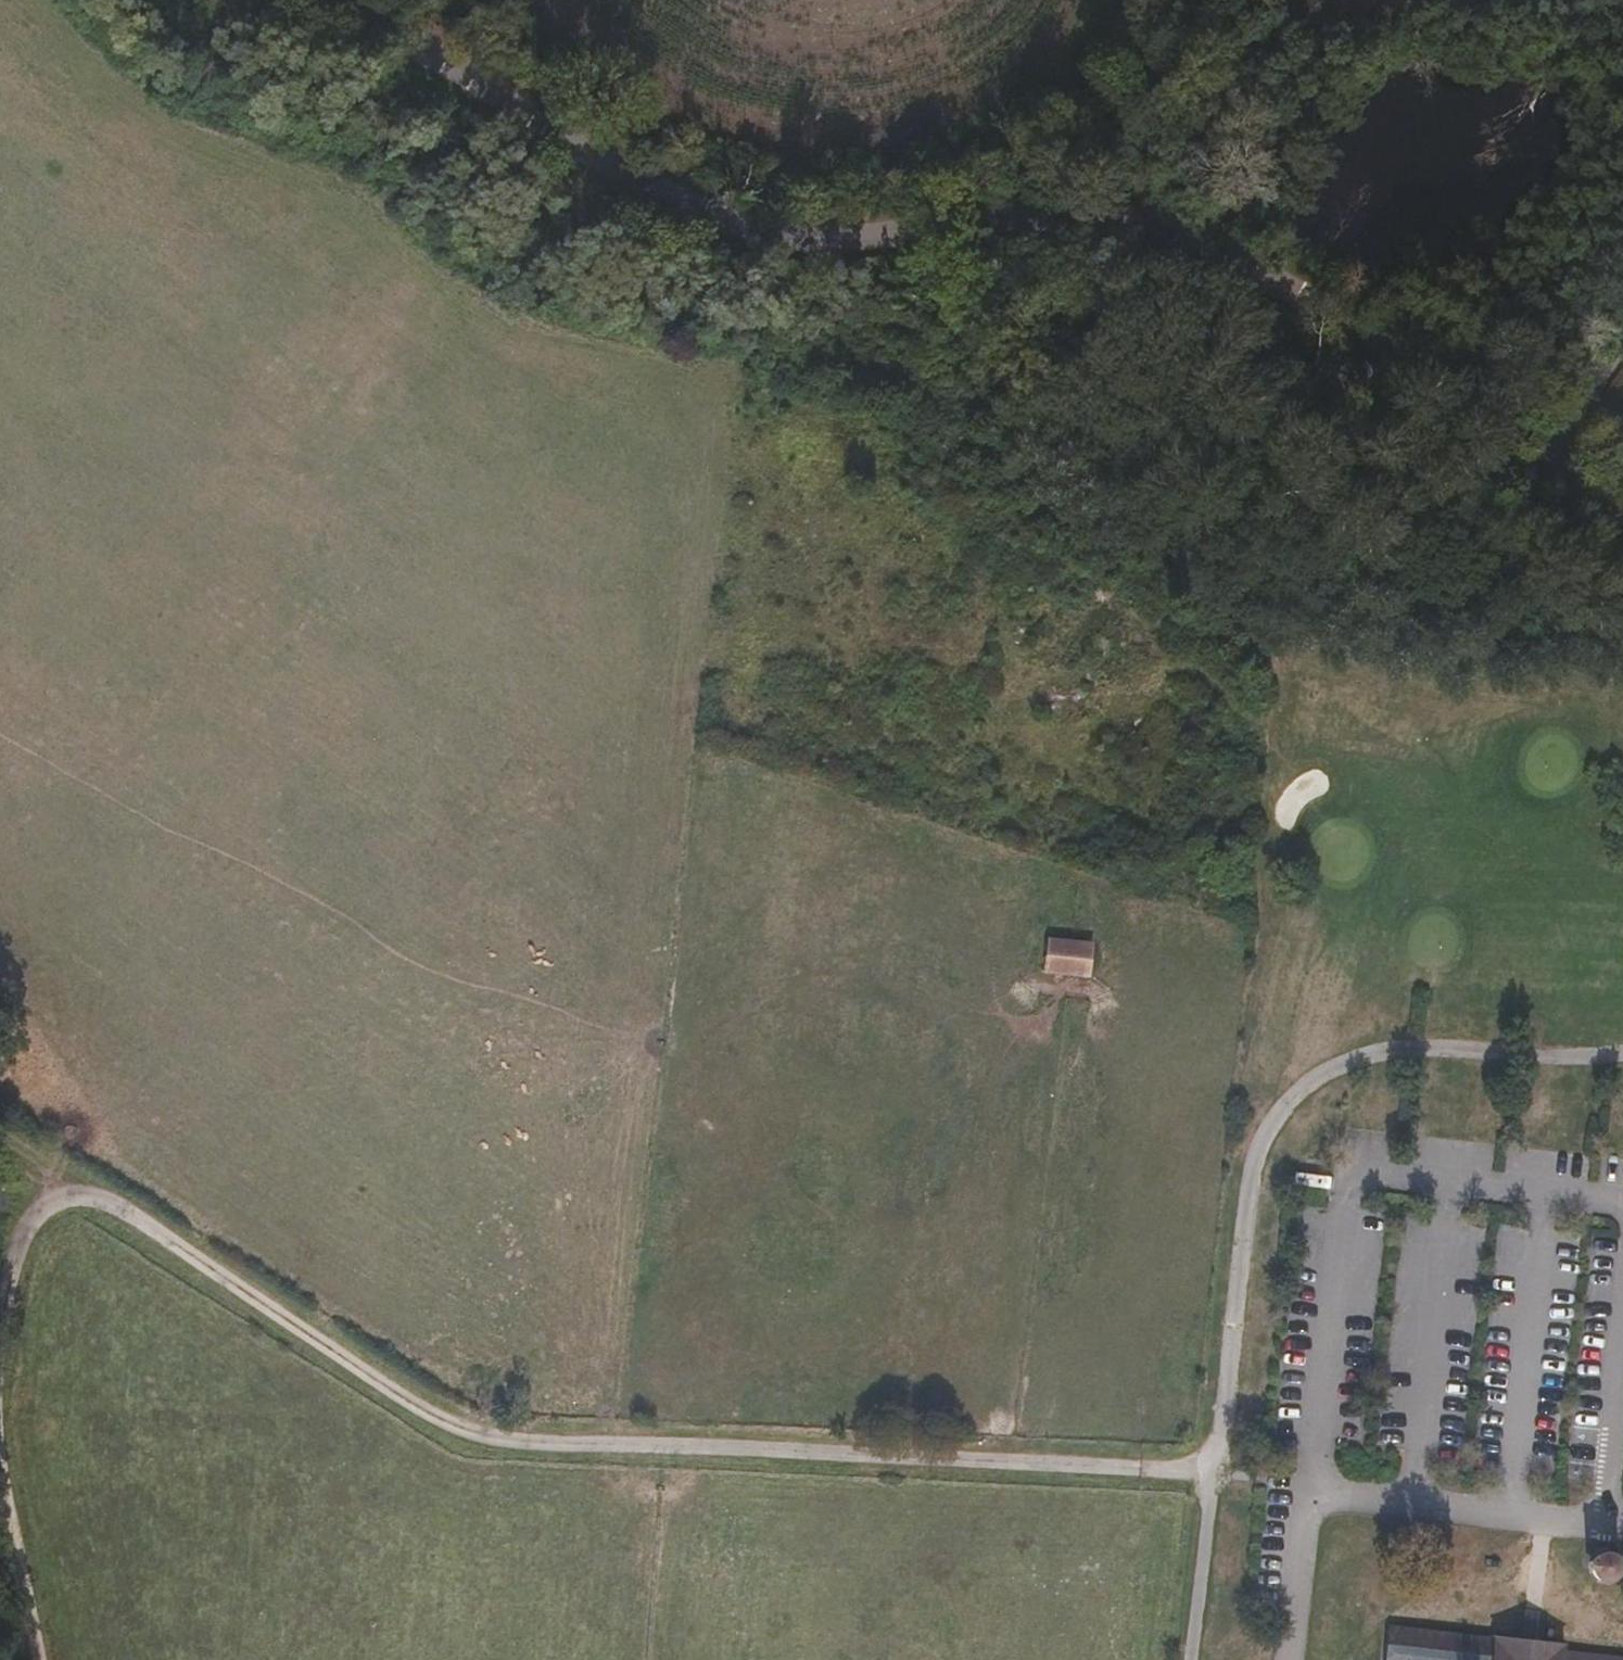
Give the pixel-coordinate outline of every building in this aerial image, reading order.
[(1315,7),(1351,44),(1397,0),(1322,0),(1315,7)] [(1355,390),(1303,354),(1286,378),(1338,414),(1355,390)] [(1052,935),(1048,968),(1093,972),(1095,940),(1052,935)] [(1593,1570),(1599,1580),(1608,1583),(1619,1579),(1622,1573),(1622,1554),(1614,1548),(1602,1548),(1595,1557),(1593,1570)] [(1494,1654),(1496,1641),(1396,1631),(1394,1643),(1494,1654)] [(1570,1652),(1571,1645),(1498,1635),(1496,1641),(1494,1654),(1394,1643),(1392,1659),(1569,1659),(1570,1652)] [(1570,1652),(1569,1659),(1622,1659),(1622,1657),(1570,1652)]
